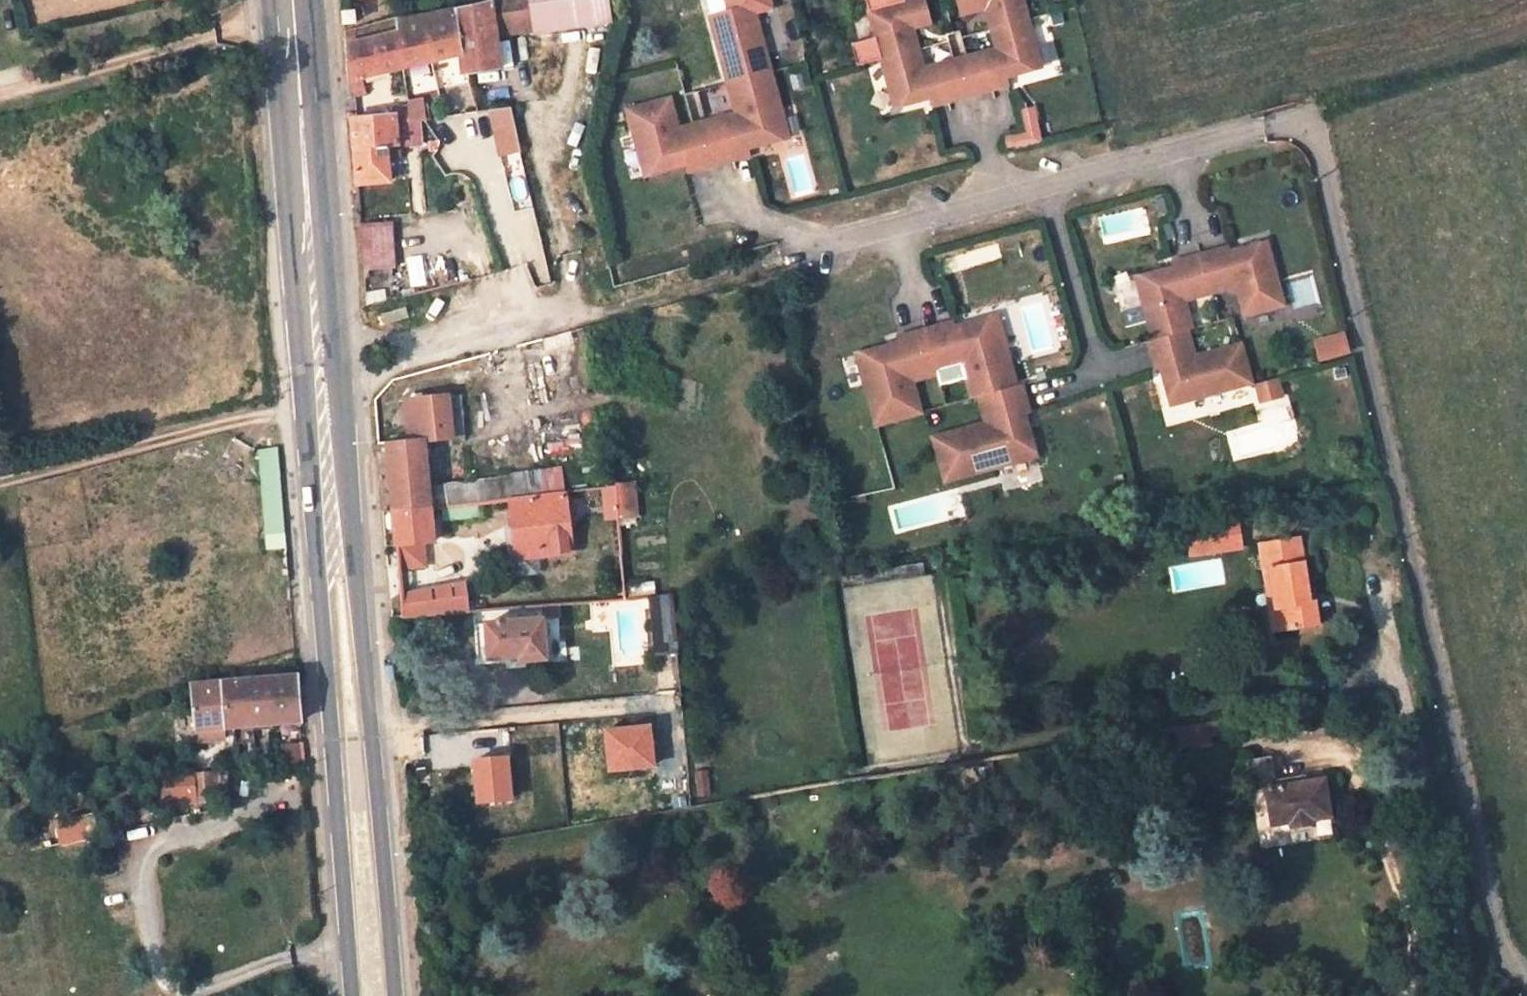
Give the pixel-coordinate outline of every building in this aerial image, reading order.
[(501,67),(497,36),(534,31),(530,0),(490,0),(400,20),(398,12),(346,31),(350,81),(463,54),(466,73),(501,67)] [(534,31),(534,34),(612,23),(609,0),(530,0),(534,31)] [(1024,0),(959,0),(962,11),(986,5),(992,26),(918,46),(911,17),(929,12),(926,0),(868,0),(876,33),(851,39),(857,61),(882,54),(896,105),(931,95),(933,103),(1009,83),(1007,74),(1042,65),(1024,0)] [(789,135),(771,69),(754,2),(712,13),(739,118),(708,126),(717,161),(750,153),(748,146),(789,135)] [(347,23),(347,12),(335,13),(336,24),(347,23)] [(404,70),(406,94),(436,92),(434,67),(404,70)] [(681,133),(670,95),(629,106),(646,173),(688,162),(689,169),(706,164),(697,129),(681,133)] [(359,183),(390,180),(387,146),(420,142),(419,111),(397,112),(397,115),(354,118),(359,183)] [(515,126),(496,131),(502,156),(521,151),(515,126)] [(717,161),(708,126),(697,129),(706,164),(717,161)] [(362,270),(395,268),(393,220),(360,222),(362,270)] [(1251,382),(1234,315),(1220,319),(1211,286),(1227,281),(1230,293),(1239,291),(1245,314),(1283,303),(1267,241),(1229,251),(1228,245),(1173,260),(1174,266),(1176,272),(1163,275),(1161,269),(1137,276),(1154,338),(1148,340),(1155,367),(1161,365),(1169,364),(1172,376),(1165,378),(1171,403),(1251,382)] [(1176,272),(1174,266),(1161,269),(1163,275),(1176,272)] [(1017,384),(997,312),(955,324),(954,319),(898,335),(900,340),(902,346),(889,350),(887,344),(857,352),(877,423),(982,394),(990,420),(956,429),(958,436),(936,443),(946,480),(1036,454),(1030,432),(1024,411),(1030,409),(1023,382),(1017,384)] [(1348,334),(1322,341),(1327,358),(1353,351),(1348,334)] [(902,346),(900,340),(887,344),(889,350),(902,346)] [(1172,376),(1169,364),(1161,365),(1165,378),(1172,376)] [(1277,379),(1256,385),(1260,401),(1282,396),(1277,379)] [(423,441),(466,436),(461,395),(407,400),(411,440),(389,443),(395,511),(457,504),(463,503),(460,483),(428,486),(427,477),(426,466),(423,441)] [(425,456),(436,455),(434,440),(423,441),(425,456)] [(277,448),(259,449),(265,548),(283,547),(277,448)] [(427,477),(435,476),(434,465),(426,466),(427,477)] [(541,494),(539,470),(509,473),(510,477),(512,498),(541,494)] [(510,477),(460,483),(463,503),(473,502),(512,498),(510,477)] [(606,518),(637,515),(634,483),(617,485),(602,487),(606,518)] [(556,492),(559,520),(569,520),(566,491),(556,492)] [(559,520),(556,492),(541,494),(512,498),(518,556),(563,551),(573,550),(569,520),(559,520)] [(457,504),(458,519),(475,517),(473,502),(463,503),(457,504)] [(395,511),(397,546),(433,543),(431,522),(458,519),(457,504),(395,511)] [(1239,529),(1219,533),(1222,552),(1242,548),(1239,529)] [(1274,631),(1319,625),(1314,601),(1309,602),(1299,538),(1261,544),(1265,570),(1270,569),(1275,606),(1270,607),(1274,631)] [(1265,570),(1270,607),(1275,606),(1270,569),(1265,570)] [(467,583),(430,589),(434,615),(471,611),(467,583)] [(430,589),(400,594),(402,618),(434,615),(430,589)] [(651,596),(656,656),(678,653),(673,594),(651,596)] [(520,660),(546,658),(544,619),(559,618),(558,604),(526,606),(527,620),(487,623),(489,658),(520,656),(520,660)] [(209,740),(226,738),(225,727),(300,720),(297,677),(193,686),(196,731),(208,730),(209,740)] [(1206,730),(1223,727),(1221,718),(1204,721),(1206,730)] [(1191,723),(1194,739),(1208,737),(1206,730),(1204,721),(1191,723)] [(1178,742),(1194,739),(1191,723),(1175,726),(1178,742)] [(1305,781),(1274,786),(1272,775),(1269,757),(1245,761),(1249,791),(1263,789),(1270,826),(1286,824),(1287,829),(1312,825),(1312,819),(1331,817),(1325,778),(1305,781)] [(1274,786),(1305,781),(1303,769),(1272,775),(1274,786)] [(190,773),(192,797),(214,796),(211,771),(190,773)]
